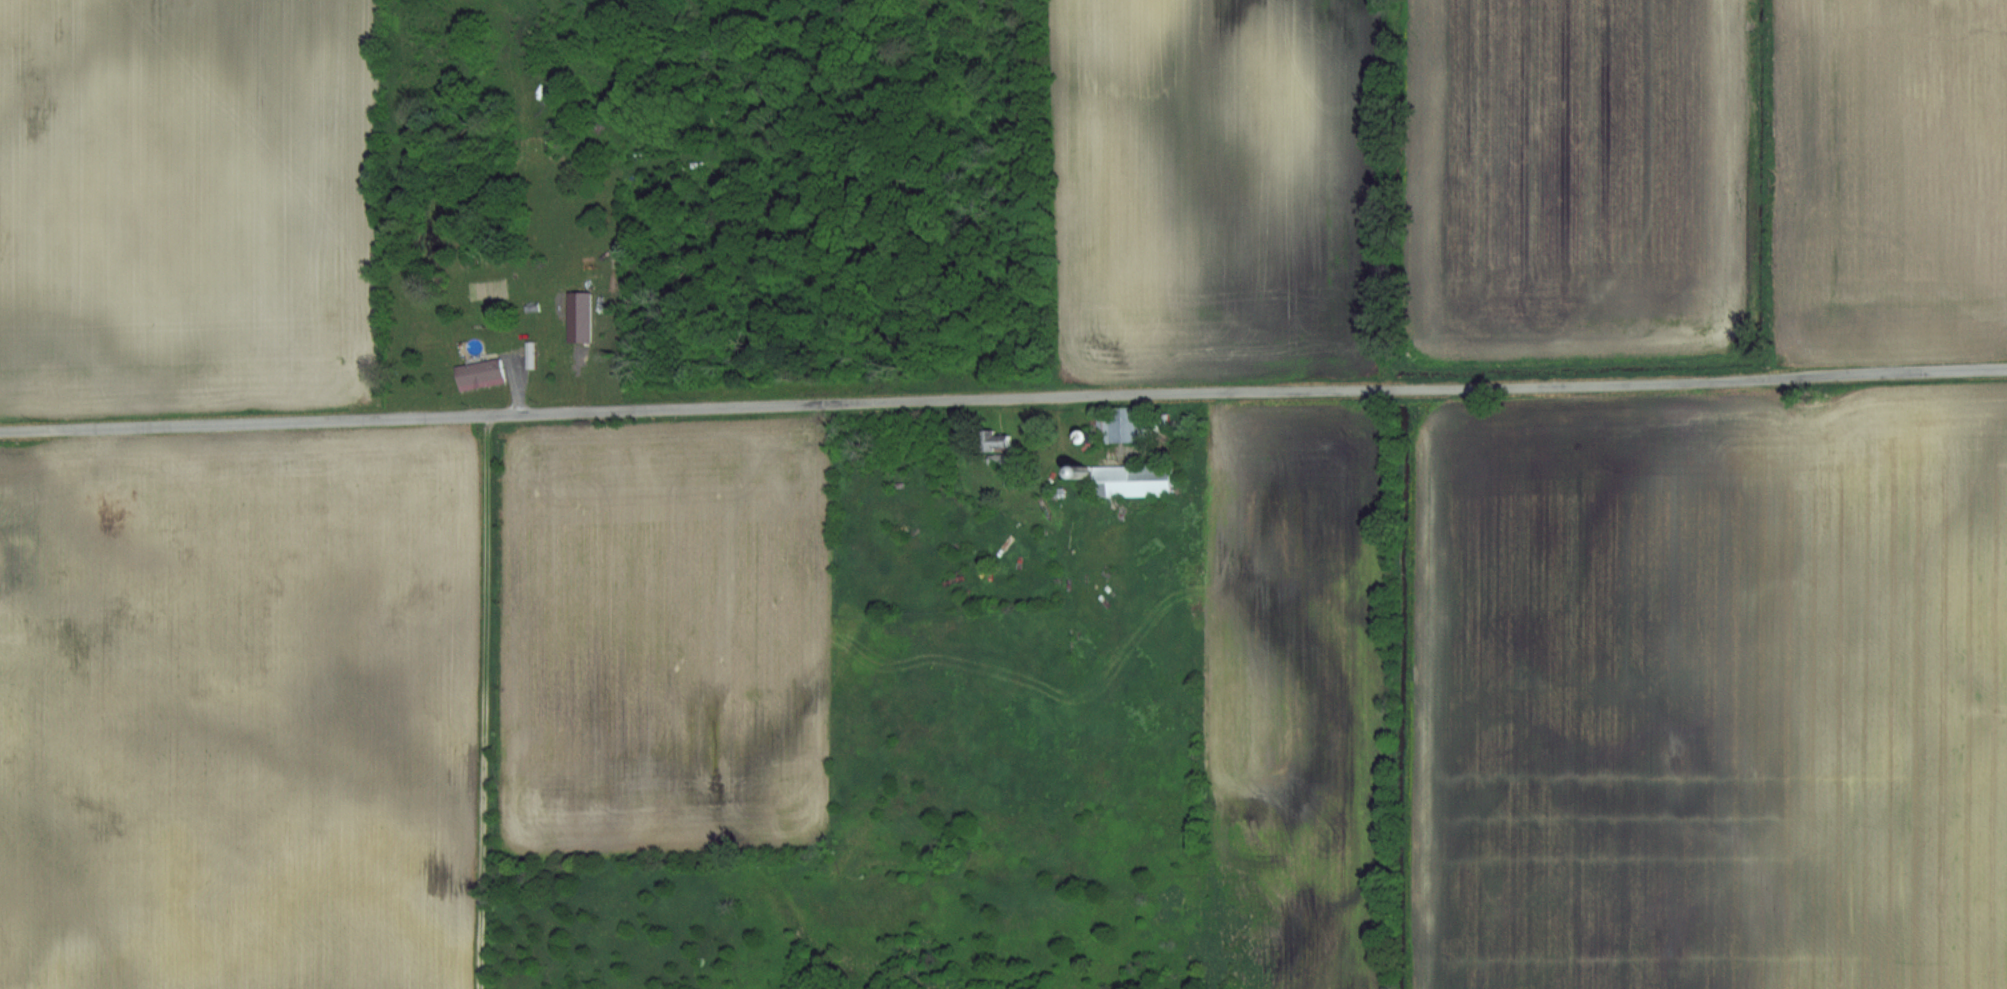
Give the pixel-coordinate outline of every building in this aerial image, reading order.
[(591,292),(567,292),(567,342),(591,342),(591,292)] [(503,384),(499,359),(453,366),(457,391),(503,384)] [(1136,407),(1108,408),(1108,416),(1090,416),(1090,442),(1169,441),(1169,415),(1136,415),(1136,407)] [(985,431),(985,452),(1009,452),(1009,431),(985,431)] [(1092,498),(1172,497),(1172,466),(1065,467),(1065,480),(1091,480),(1092,498)]
